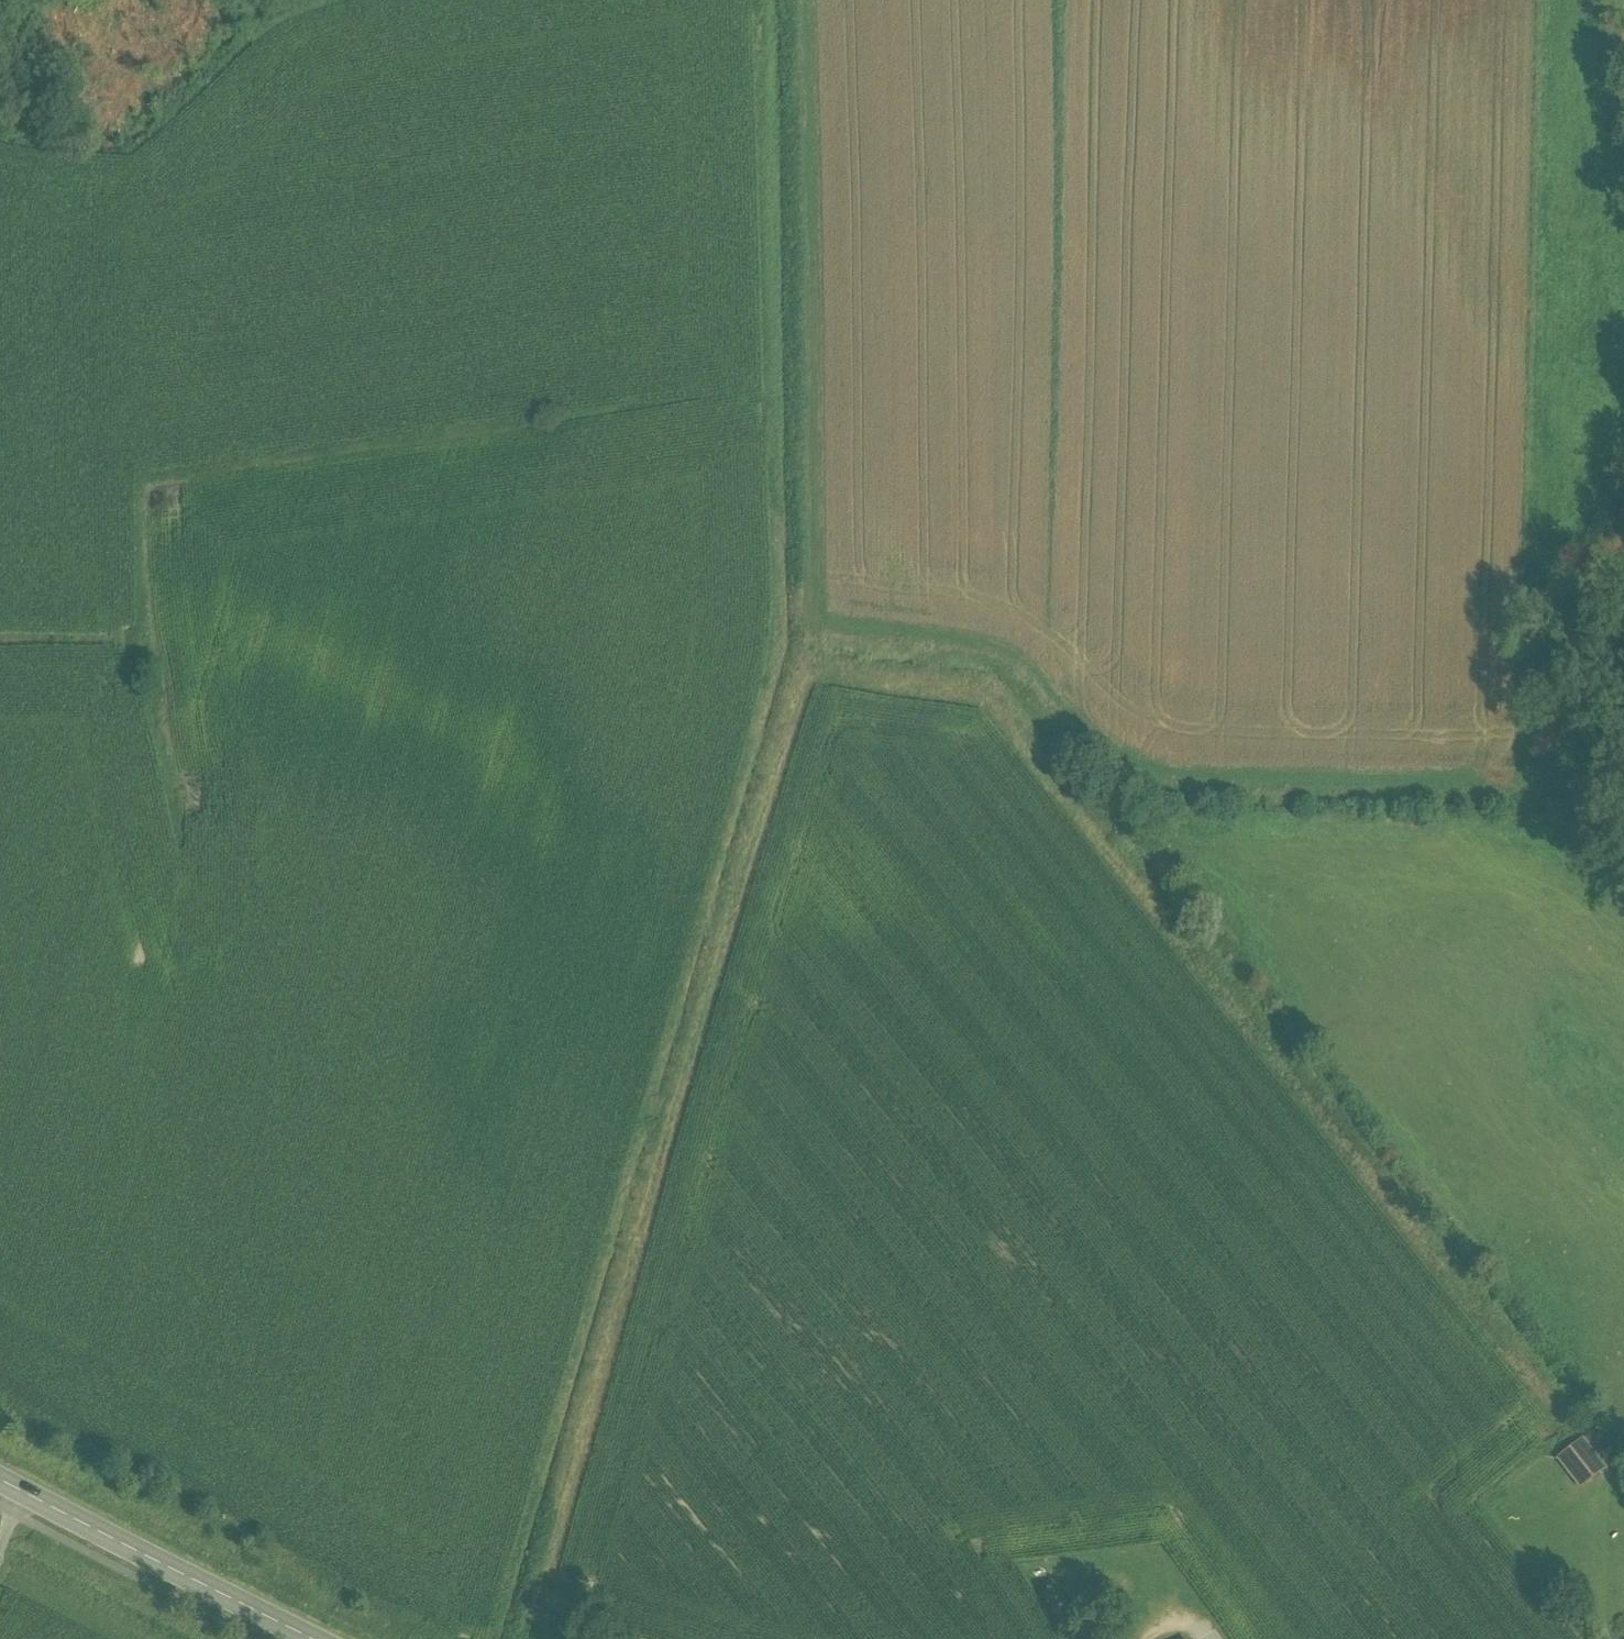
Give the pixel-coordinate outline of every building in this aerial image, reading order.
[(1559,1458),(1584,1484),(1607,1461),(1581,1436),(1559,1458)]
